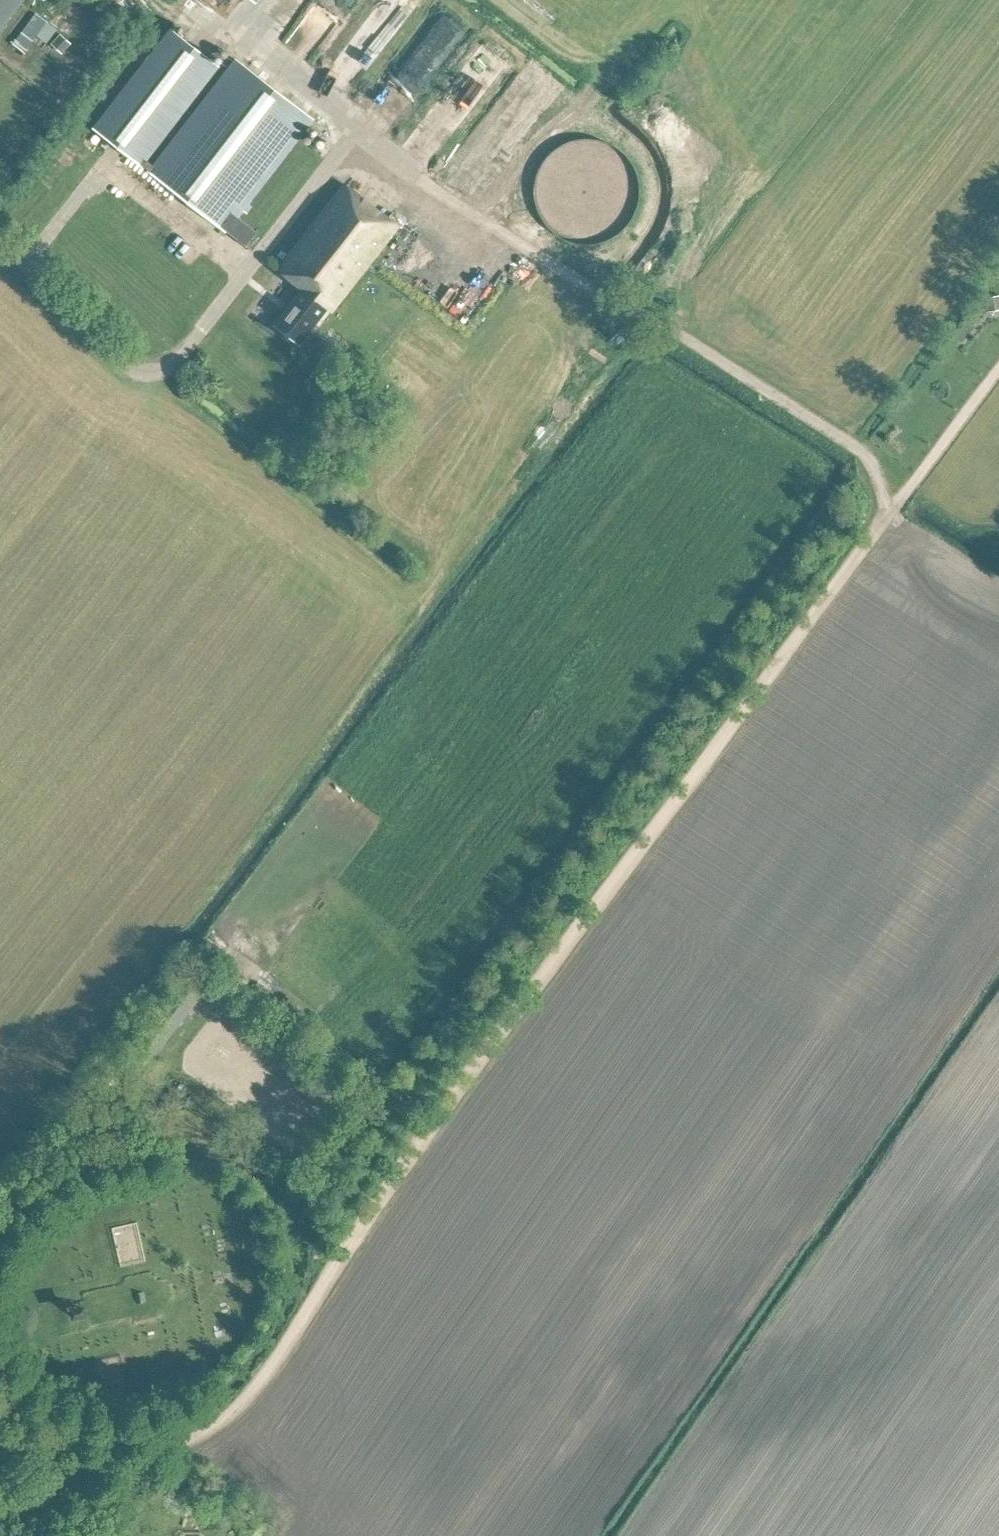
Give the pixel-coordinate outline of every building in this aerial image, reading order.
[(23,0),(0,0),(0,29),(23,0)] [(194,1),(196,12),(201,22),(210,29),(220,33),(231,33),(241,29),(250,22),(255,12),(257,1),(257,0),(194,0),(194,1)] [(152,165),(146,160),(218,67),(169,29),(93,128),(142,166),(142,165),(148,170),(148,171),(245,246),(257,231),(238,216),(313,119),(235,58),(152,165)] [(62,53),(71,43),(61,33),(51,43),(62,53)] [(500,115),(472,145),(493,166),(528,129),(515,118),(509,124),(500,115)] [(331,311),(397,225),(344,184),(277,270),(302,289),(275,325),(299,344),(326,308),(331,311)] [(998,316),(998,292),(979,296),(983,319),(998,316)] [(137,1220),(114,1225),(123,1264),(146,1259),(137,1220)] [(275,1273),(286,1270),(284,1258),(273,1260),(275,1273)] [(10,1437),(0,1428),(0,1448),(10,1437)]
